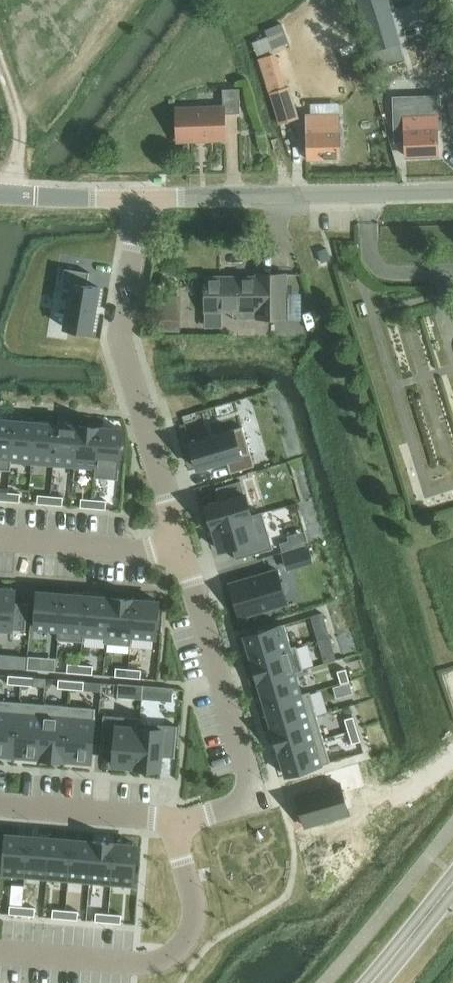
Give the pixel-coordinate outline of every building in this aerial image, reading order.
[(372,52),(401,43),(388,0),(356,0),(372,52)] [(267,37),(272,48),(290,41),(281,23),(264,29),(267,37)] [(267,37),(253,43),(258,56),(273,50),(272,48),(267,37)] [(275,52),(258,58),(267,87),(284,82),(275,52)] [(284,82),(267,87),(270,96),(279,125),(279,124),(300,118),(290,86),(286,88),(284,82)] [(177,108),(178,141),(225,139),(225,114),(240,113),(240,89),(223,89),(223,107),(177,108)] [(440,95),(393,96),(394,142),(402,142),(402,141),(406,140),(407,156),(438,155),(437,130),(442,130),(440,95)] [(339,114),(307,115),(308,159),(340,158),(339,114)] [(326,248),(318,252),(322,263),(331,259),(326,248)] [(65,269),(63,282),(72,284),(65,328),(91,333),(99,288),(87,286),(89,273),(65,269)] [(236,276),(205,276),(206,312),(222,312),(233,312),(244,312),(244,319),(288,319),(288,273),(257,273),(257,276),(236,276)] [(159,310),(159,331),(180,331),(181,310),(159,310)] [(10,471),(11,461),(10,461),(13,421),(2,420),(2,418),(0,418),(0,470),(10,471)] [(13,421),(10,461),(11,461),(32,463),(35,423),(13,421)] [(35,423),(32,463),(53,465),(57,425),(45,424),(46,422),(38,421),(38,423),(35,423)] [(57,425),(53,465),(75,466),(78,426),(57,425)] [(78,426),(75,466),(95,468),(97,468),(100,428),(78,426)] [(95,468),(95,478),(118,480),(122,430),(118,430),(118,428),(111,427),(111,429),(100,428),(97,468),(95,468)] [(243,427),(190,443),(198,469),(227,461),(230,473),(254,466),(243,427)] [(220,501),(206,505),(213,528),(251,517),(251,516),(240,481),(216,488),(220,501)] [(7,493),(6,501),(19,502),(20,494),(7,493)] [(37,495),(37,504),(50,505),(51,497),(37,495)] [(51,497),(50,505),(62,506),(63,498),(51,497)] [(81,499),(80,507),(93,508),(94,500),(81,499)] [(94,500),(93,508),(105,509),(106,501),(94,500)] [(251,517),(213,528),(220,551),(232,547),(236,560),(273,549),(262,513),(262,512),(251,516),(251,517)] [(288,541),(279,544),(282,552),(306,544),(303,531),(287,535),(288,541)] [(292,550),(281,553),(284,565),(296,562),(292,550)] [(277,570),(229,584),(239,618),(287,604),(277,570)] [(25,631),(28,604),(14,603),(15,590),(12,590),(12,588),(2,587),(2,589),(0,589),(0,629),(25,631)] [(37,592),(34,628),(58,630),(59,630),(62,594),(37,592)] [(58,630),(57,640),(83,642),(84,637),(84,632),(83,632),(86,596),(83,596),(83,594),(73,593),(73,595),(62,594),(59,630),(58,630)] [(86,596),(83,632),(84,632),(84,637),(106,639),(106,634),(107,634),(110,598),(86,596)] [(106,639),(105,644),(131,646),(132,636),(135,600),(110,598),(107,634),(106,634),(106,639)] [(135,600),(132,636),(156,638),(159,602),(154,602),(155,600),(145,599),(145,601),(135,600)] [(322,613),(310,617),(312,625),(325,621),(322,613)] [(284,624),(245,636),(252,658),(291,646),(284,624)] [(329,637),(317,640),(320,650),(332,646),(329,637)] [(291,646),(252,658),(259,683),(294,673),(294,674),(303,671),(296,646),(291,647),(291,646)] [(15,656),(14,668),(27,669),(28,662),(28,658),(28,657),(15,656)] [(28,662),(27,669),(39,670),(40,659),(28,658),(28,662)] [(67,663),(67,673),(80,674),(80,664),(67,663)] [(80,664),(80,674),(93,675),(93,665),(80,664)] [(115,668),(115,677),(128,678),(129,669),(115,668)] [(129,669),(128,678),(140,679),(141,670),(129,669)] [(345,669),(337,672),(341,683),(348,681),(345,669)] [(260,686),(258,687),(261,696),(263,695),(265,704),(300,694),(294,674),(294,673),(259,683),(260,686)] [(8,676),(7,684),(21,685),(22,677),(8,676)] [(22,677),(21,685),(33,686),(33,678),(22,677)] [(33,678),(33,686),(45,687),(46,679),(45,679),(33,678)] [(58,680),(58,688),(72,690),(73,681),(58,680)] [(73,681),(72,690),(83,690),(84,682),(73,681)] [(349,683),(333,688),(336,699),(352,694),(349,683)] [(118,684),(117,698),(125,698),(126,685),(118,684)] [(143,686),(141,700),(156,701),(157,687),(143,686)] [(300,694),(265,704),(273,731),(317,718),(309,692),(300,695),(300,694)] [(15,757),(20,702),(0,701),(0,756),(15,757)] [(20,702),(15,757),(41,759),(45,705),(20,702)] [(45,705),(41,759),(66,761),(71,707),(45,705)] [(71,707),(66,761),(91,763),(95,709),(71,707)] [(103,715),(101,750),(114,751),(113,765),(136,767),(140,723),(141,723),(141,719),(103,715)] [(352,717),(344,719),(348,732),(356,730),(352,717)] [(317,718),(273,731),(279,752),(323,740),(317,718)] [(140,723),(136,767),(160,769),(161,757),(175,758),(177,726),(141,723),(140,723)] [(356,730),(348,732),(352,744),(359,742),(356,730)] [(323,740),(279,752),(282,763),(281,763),(283,772),(285,772),(286,776),(330,763),(323,740)] [(340,784),(296,796),(305,827),(349,814),(340,784)] [(6,835),(3,875),(24,877),(28,836),(6,835)] [(28,836),(24,877),(46,878),(50,836),(44,836),(44,838),(28,836)] [(50,836),(46,878),(68,880),(71,840),(51,838),(51,836),(50,836)] [(71,840),(68,880),(90,882),(93,842),(71,840)] [(93,842),(90,882),(112,884),(115,844),(93,842)] [(115,844),(112,884),(134,885),(137,845),(133,845),(133,843),(126,842),(126,844),(115,844)] [(10,906),(9,915),(21,916),(22,907),(10,906)] [(22,907),(21,916),(35,917),(35,908),(22,907)] [(53,909),(52,918),(65,919),(66,910),(53,909)] [(66,910),(65,919),(78,920),(78,911),(66,910)] [(96,913),(95,922),(109,923),(109,914),(96,913)] [(109,914),(109,923),(121,924),(121,915),(109,914)]
